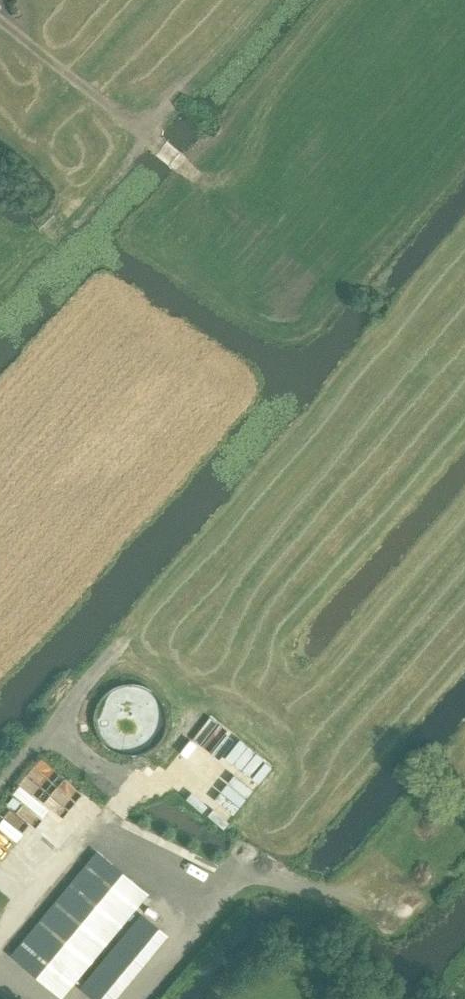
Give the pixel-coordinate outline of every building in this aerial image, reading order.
[(164,723),(165,714),(162,705),(158,697),(152,691),(144,687),(135,684),(126,685),(117,687),(110,692),(104,699),(100,707),(98,716),(99,725),(102,733),(108,740),(115,746),(123,749),(132,750),(141,749),(150,745),(156,739),(161,732),(164,723)] [(61,997),(146,894),(97,853),(11,956),(61,997)] [(166,935),(141,915),(80,989),(92,998),(113,998),(166,935)]
